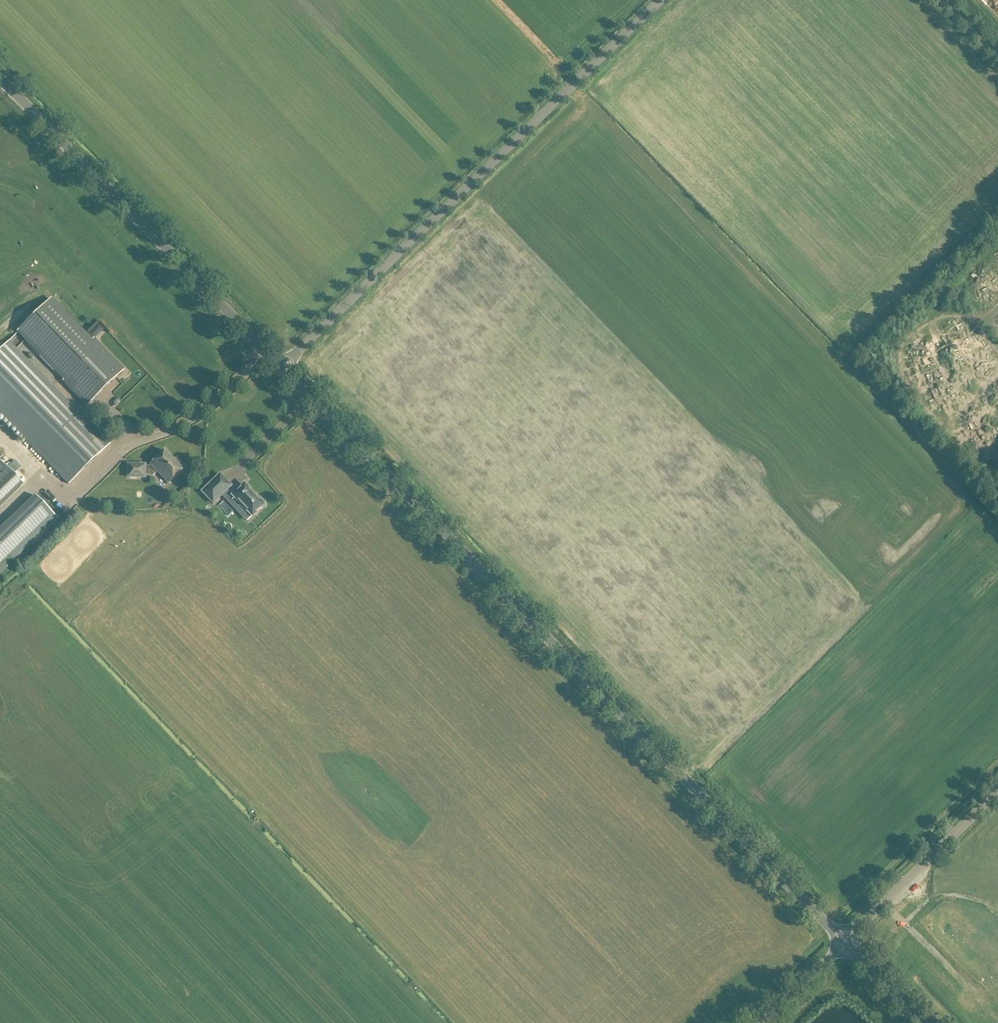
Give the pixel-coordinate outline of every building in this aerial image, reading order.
[(87,405),(124,369),(95,339),(92,341),(59,374),(65,381),(64,382),(87,405)] [(103,436),(9,341),(0,350),(0,413),(69,484),(110,444),(103,436)] [(170,483),(179,474),(186,467),(178,458),(175,461),(165,451),(151,464),(153,465),(151,467),(146,467),(146,465),(129,464),(129,474),(129,477),(146,478),(146,476),(153,476),(158,471),(170,483)] [(22,485),(0,462),(0,507),(22,485)] [(8,467),(20,479),(23,475),(11,464),(8,467)] [(230,491),(229,489),(232,486),(227,481),(221,474),(203,492),(214,503),(223,495),(233,506),(239,500),(252,515),(253,515),(254,516),(265,505),(246,485),(235,495),(230,491)] [(23,551),(1,528),(0,529),(0,545),(14,560),(23,551)]
